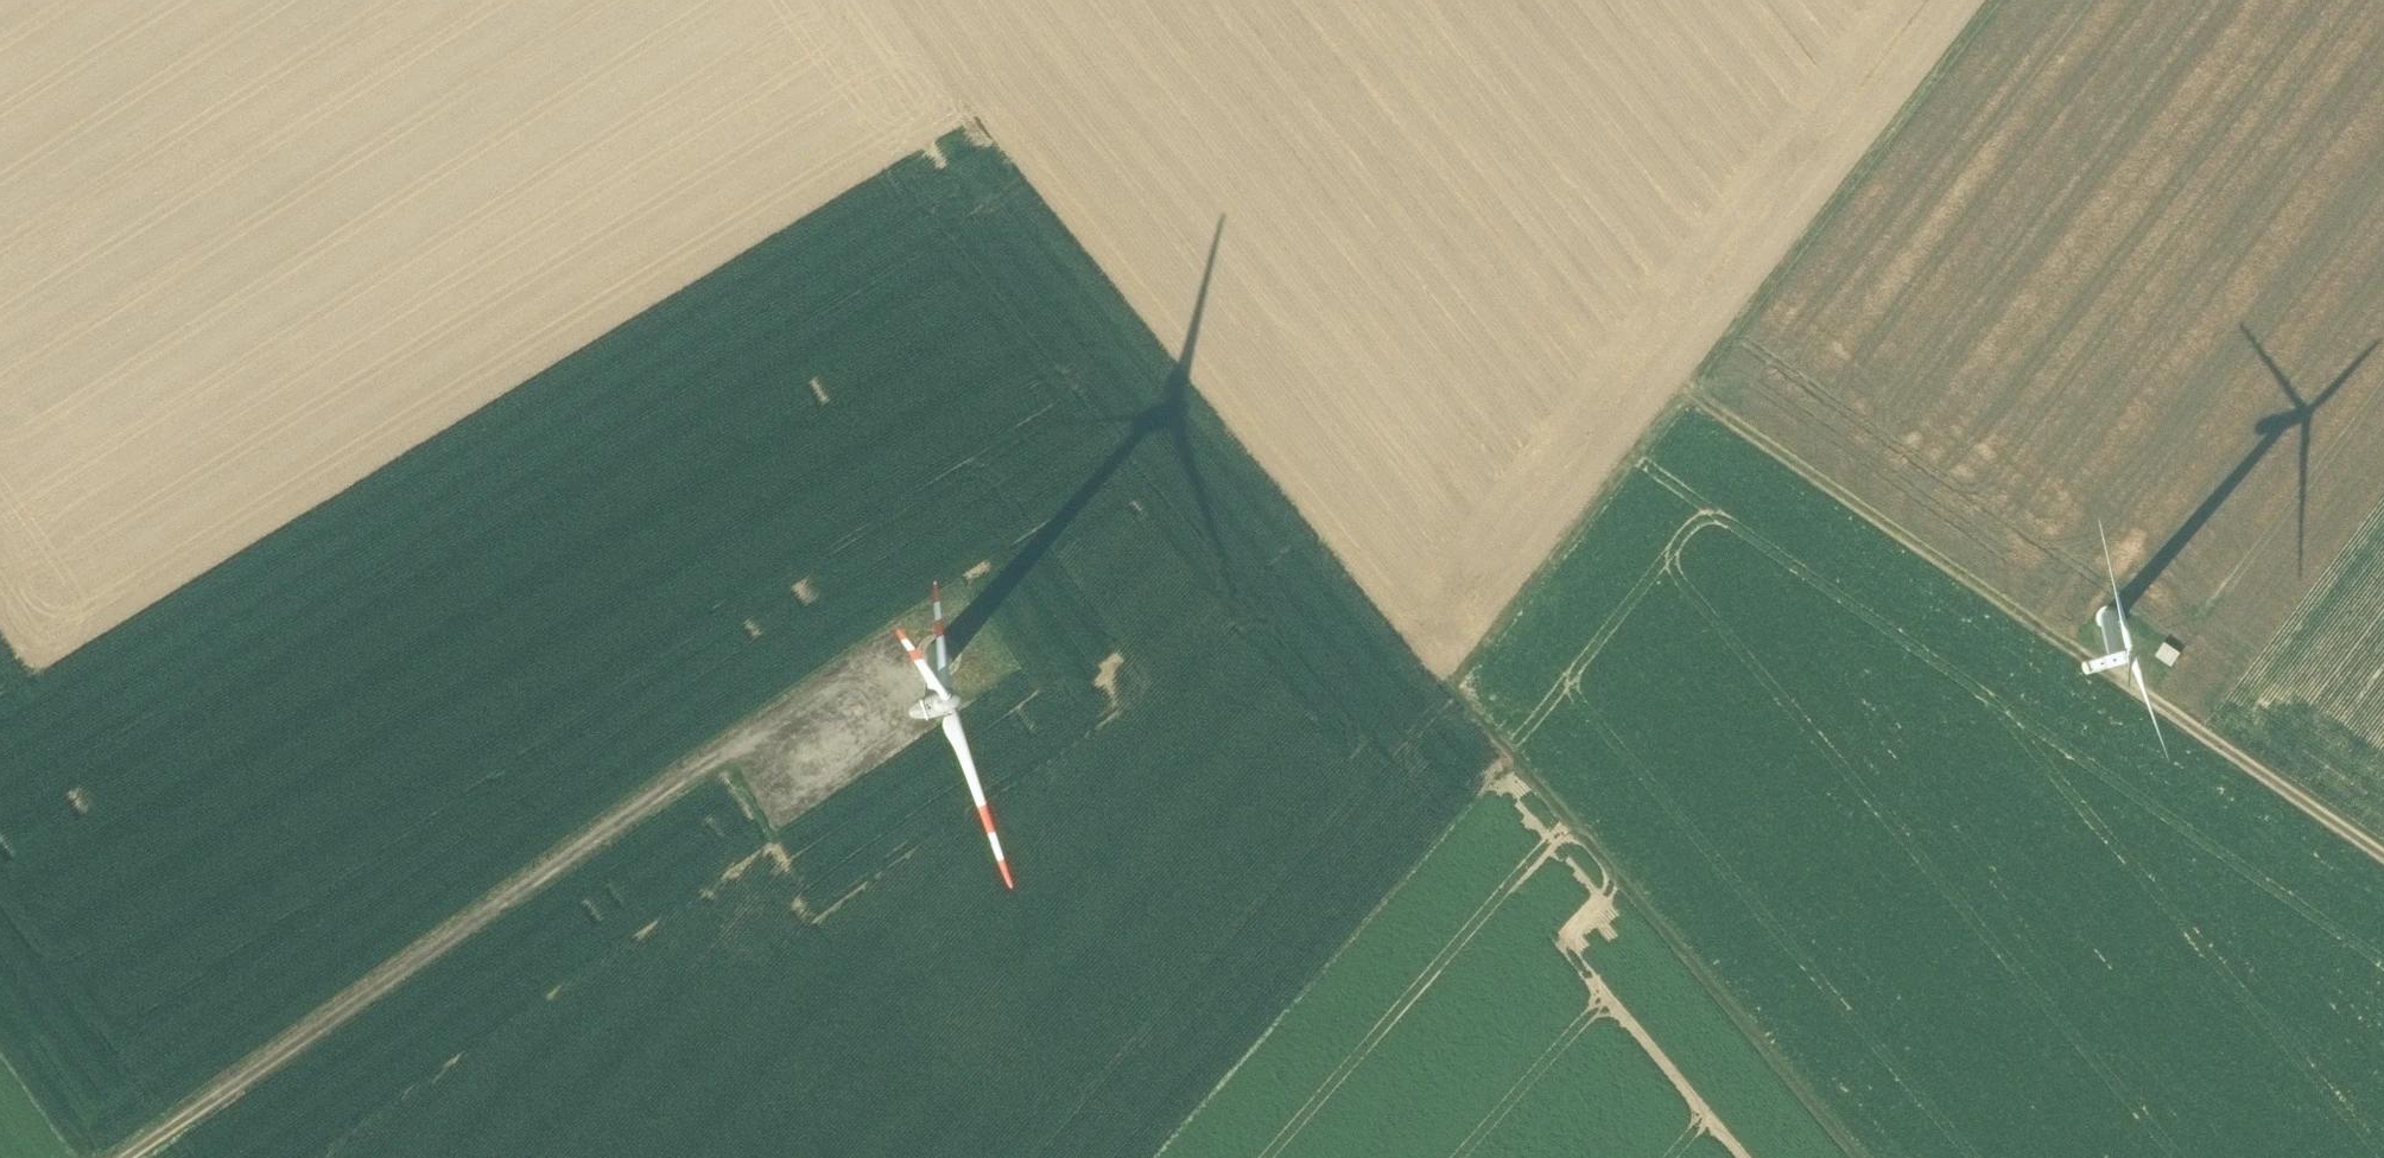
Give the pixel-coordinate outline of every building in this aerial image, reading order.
[(2180,651),(2164,641),(2155,654),(2171,664),(2180,651)]
